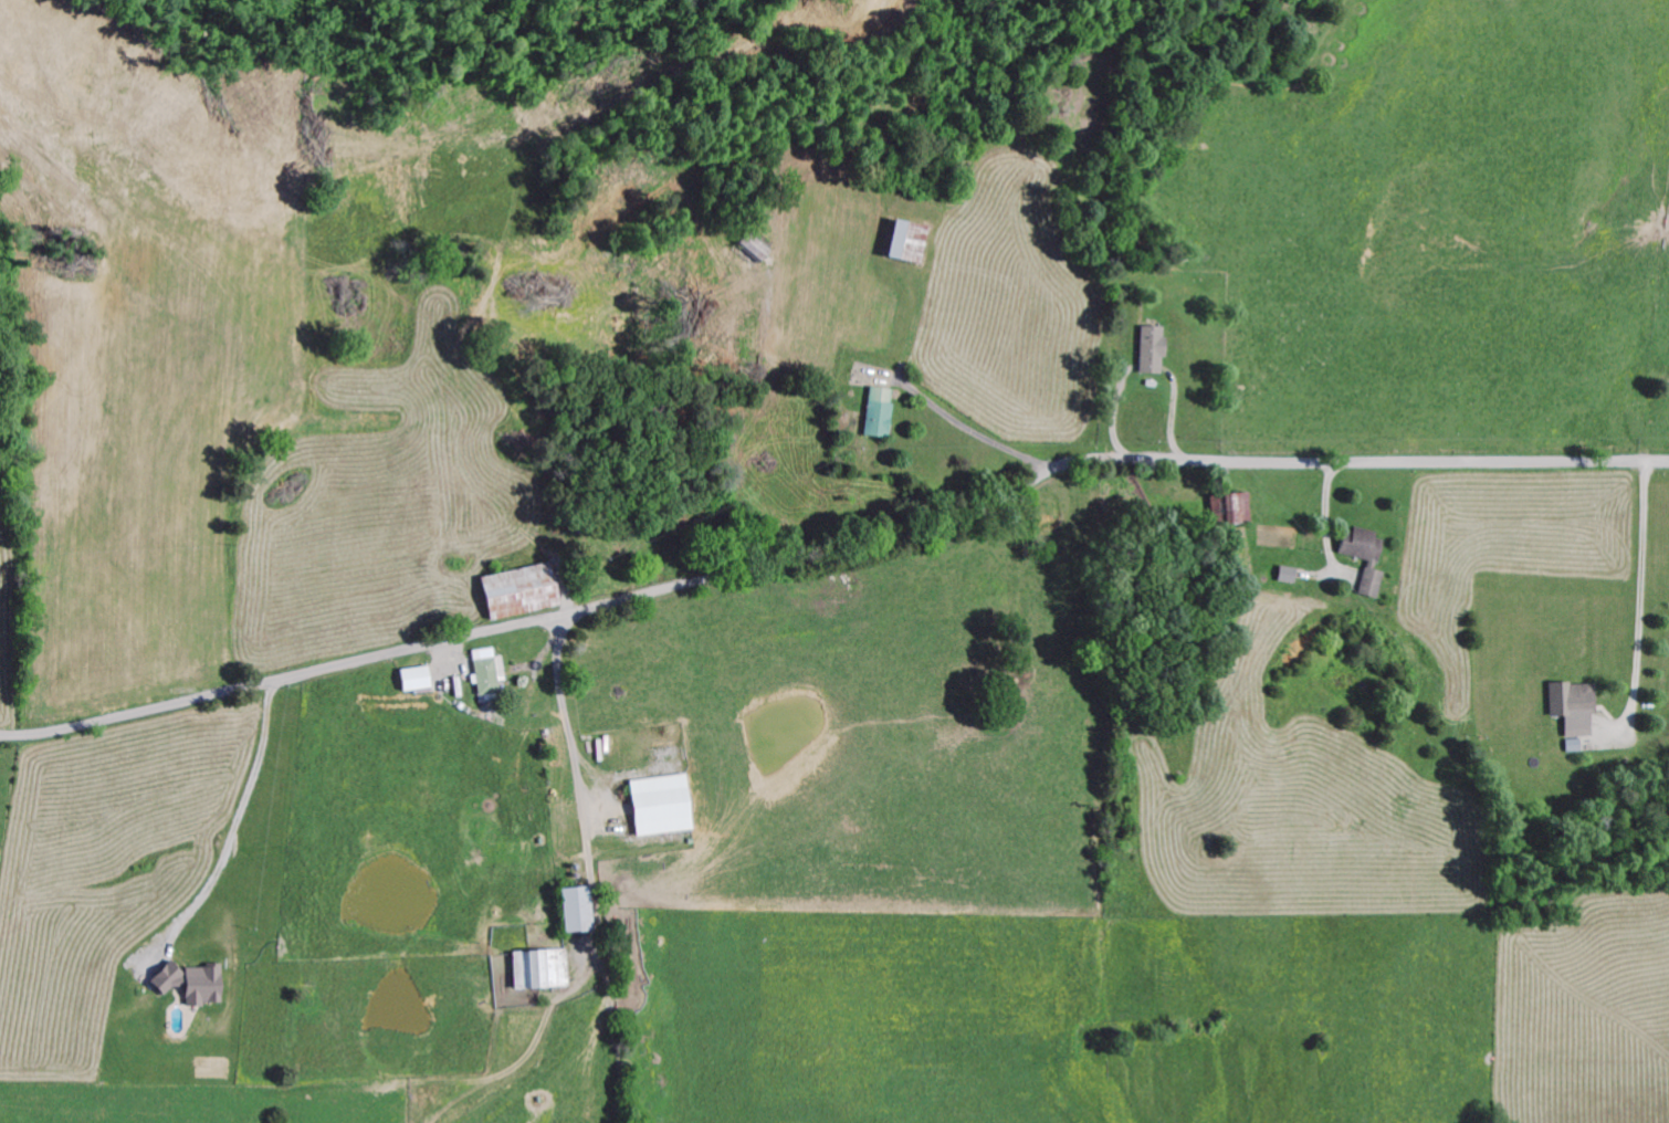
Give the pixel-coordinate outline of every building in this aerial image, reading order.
[(875,261),(910,268),(917,230),(883,223),(875,261)] [(1132,377),(1154,377),(1155,330),(1133,330),(1132,377)] [(888,394),(864,390),(856,438),(880,442),(888,394)] [(1214,498),(1215,528),(1245,527),(1243,497),(1214,498)] [(1371,602),(1377,575),(1368,574),(1375,539),(1336,531),(1331,557),(1360,562),(1353,598),(1371,602)] [(472,579),(479,623),(556,610),(553,593),(546,594),(541,568),(472,579)] [(1291,572),(1274,569),(1271,584),(1288,587),(1291,572)] [(467,653),(471,698),(487,697),(486,685),(500,684),(497,660),(489,660),(488,651),(467,653)] [(392,672),(393,695),(423,693),(422,671),(392,672)] [(1589,718),(1589,687),(1543,688),(1544,720),(1558,720),(1558,740),(1584,740),(1584,718),(1589,718)] [(623,783),(627,839),(684,835),(680,779),(623,783)] [(549,894),(554,937),(586,934),(581,890),(549,894)] [(561,991),(560,953),(504,955),(506,993),(561,991)] [(178,1011),(196,1011),(196,1006),(217,1007),(218,971),(178,970),(178,972),(145,971),(144,994),(178,995),(178,1011)]
